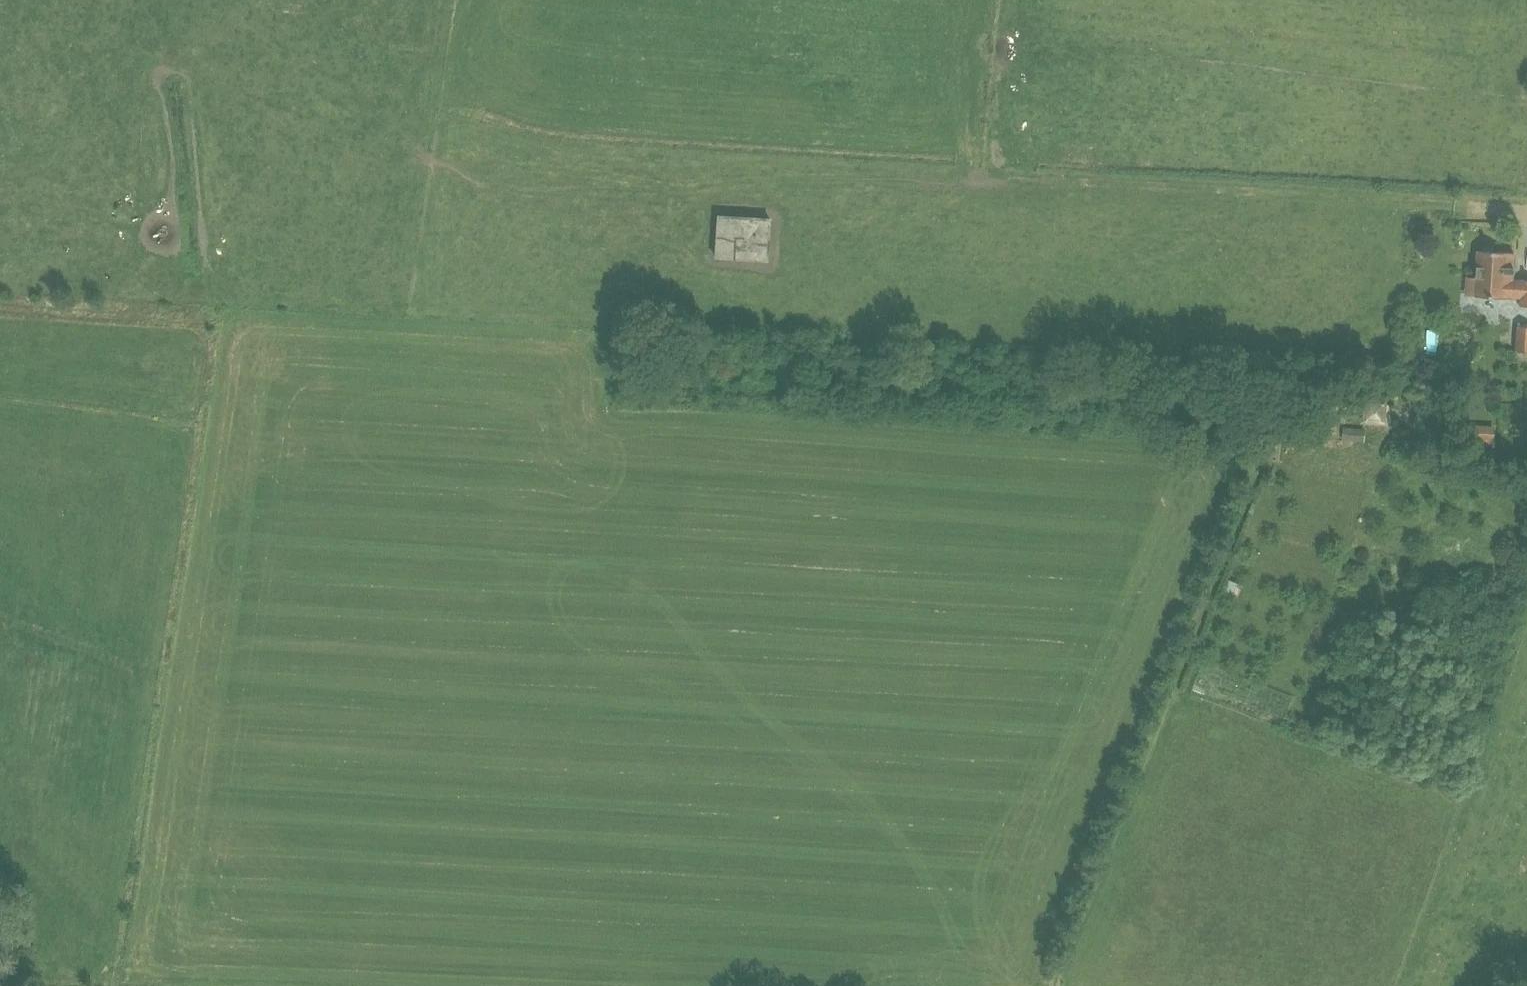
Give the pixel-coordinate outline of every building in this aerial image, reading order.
[(714,258),(769,261),(771,218),(717,214),(714,258)] [(1480,297),(1511,299),(1511,297),(1520,298),(1520,306),(1526,306),(1526,280),(1521,279),(1521,281),(1512,280),(1514,253),(1495,252),(1493,249),(1484,248),(1482,251),(1477,250),(1475,279),(1482,279),(1480,297)] [(1516,352),(1526,352),(1526,326),(1518,326),(1516,352)] [(1385,424),(1386,400),(1363,399),(1361,423),(1385,424)]
